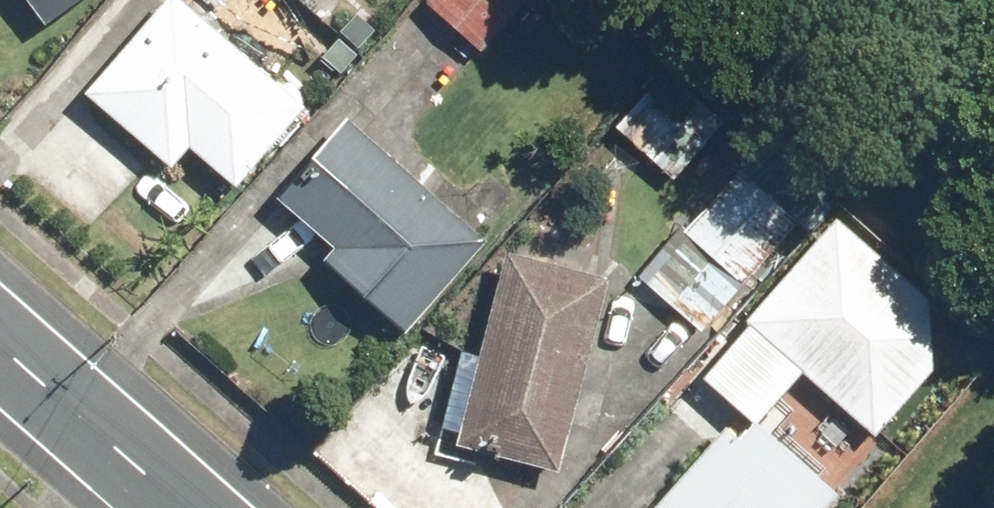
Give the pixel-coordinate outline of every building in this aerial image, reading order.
[(50,19),(74,0),(35,0),(50,19)] [(191,0),(177,0),(94,93),(208,195),(298,95),(191,0)] [(440,5),(488,44),(524,0),(444,0),(440,5)] [(662,65),(609,127),(670,179),(723,117),(662,65)] [(267,206),(405,318),(482,224),(344,112),(267,206)] [(692,230),(742,279),(802,218),(753,169),(692,230)] [(843,217),(757,311),(871,416),(925,358),(927,294),(843,217)] [(467,444),(555,470),(611,277),(523,252),(467,444)] [(830,476),(751,403),(653,507),(800,507),(830,476)]
